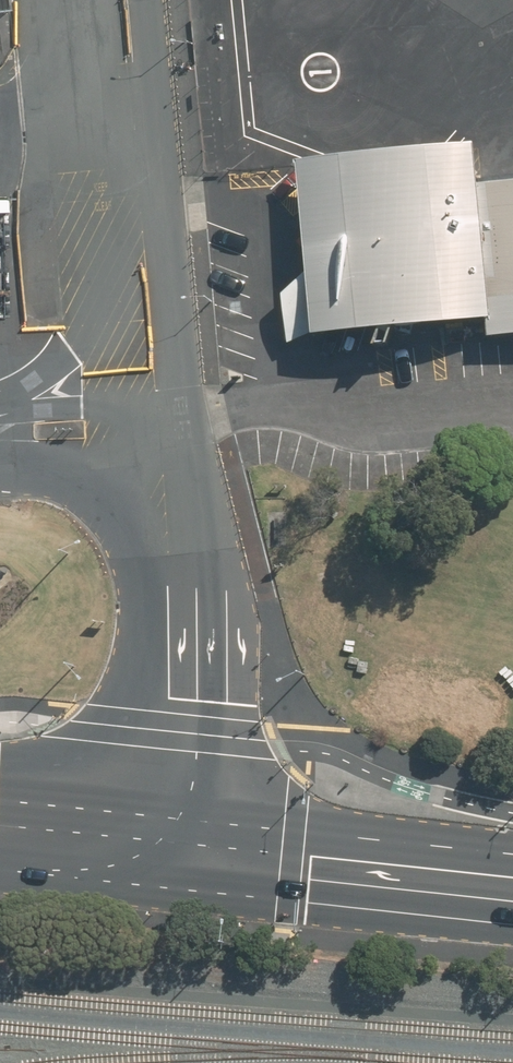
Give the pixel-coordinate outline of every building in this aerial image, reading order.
[(314,337),(492,321),(480,181),(476,146),(324,159),(298,162),(314,337)] [(493,336),(512,334),(512,179),(480,181),(492,321),(493,336)]
